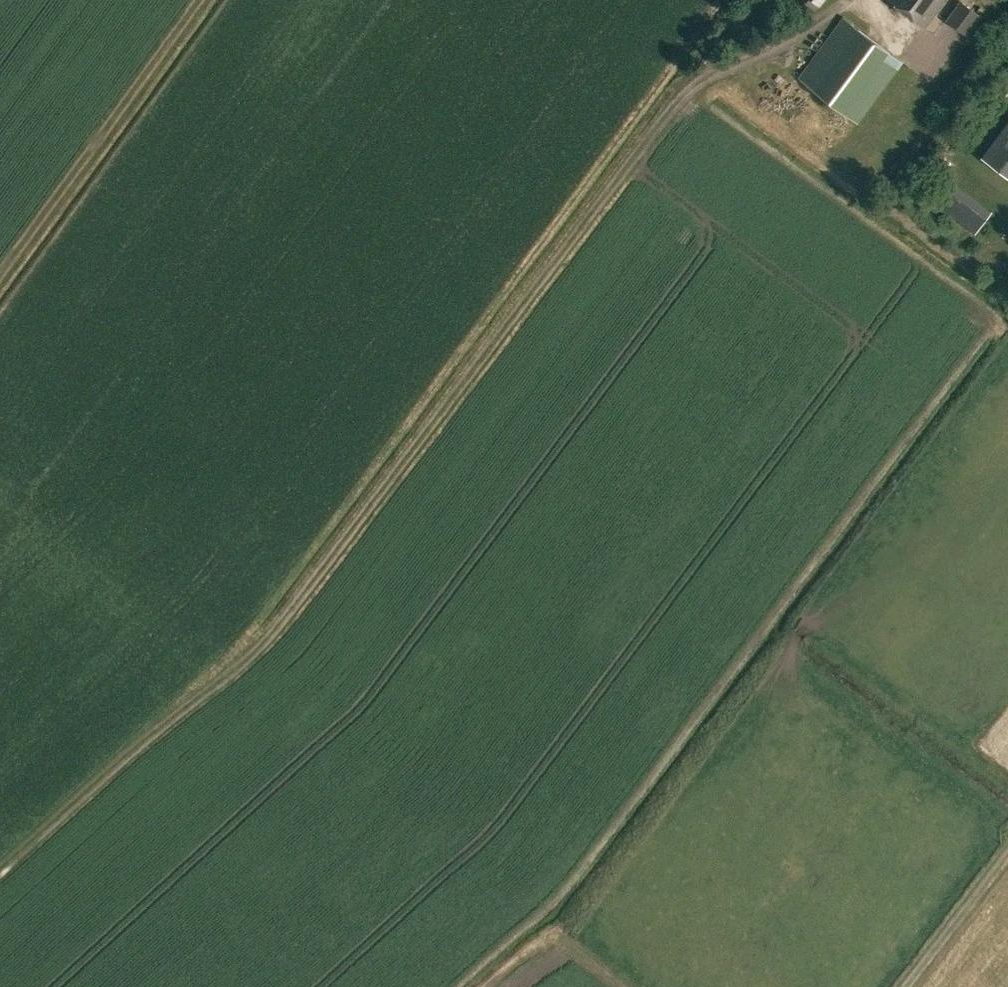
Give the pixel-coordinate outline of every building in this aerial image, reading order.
[(923,26),(943,0),(890,0),(923,26)] [(964,0),(957,0),(944,19),(964,33),(980,11),(964,0)] [(798,78),(858,122),(904,61),(844,16),(798,78)] [(1007,179),(1007,119),(979,157),(1007,179)] [(936,208),(975,238),(994,215),(954,184),(936,208)]
